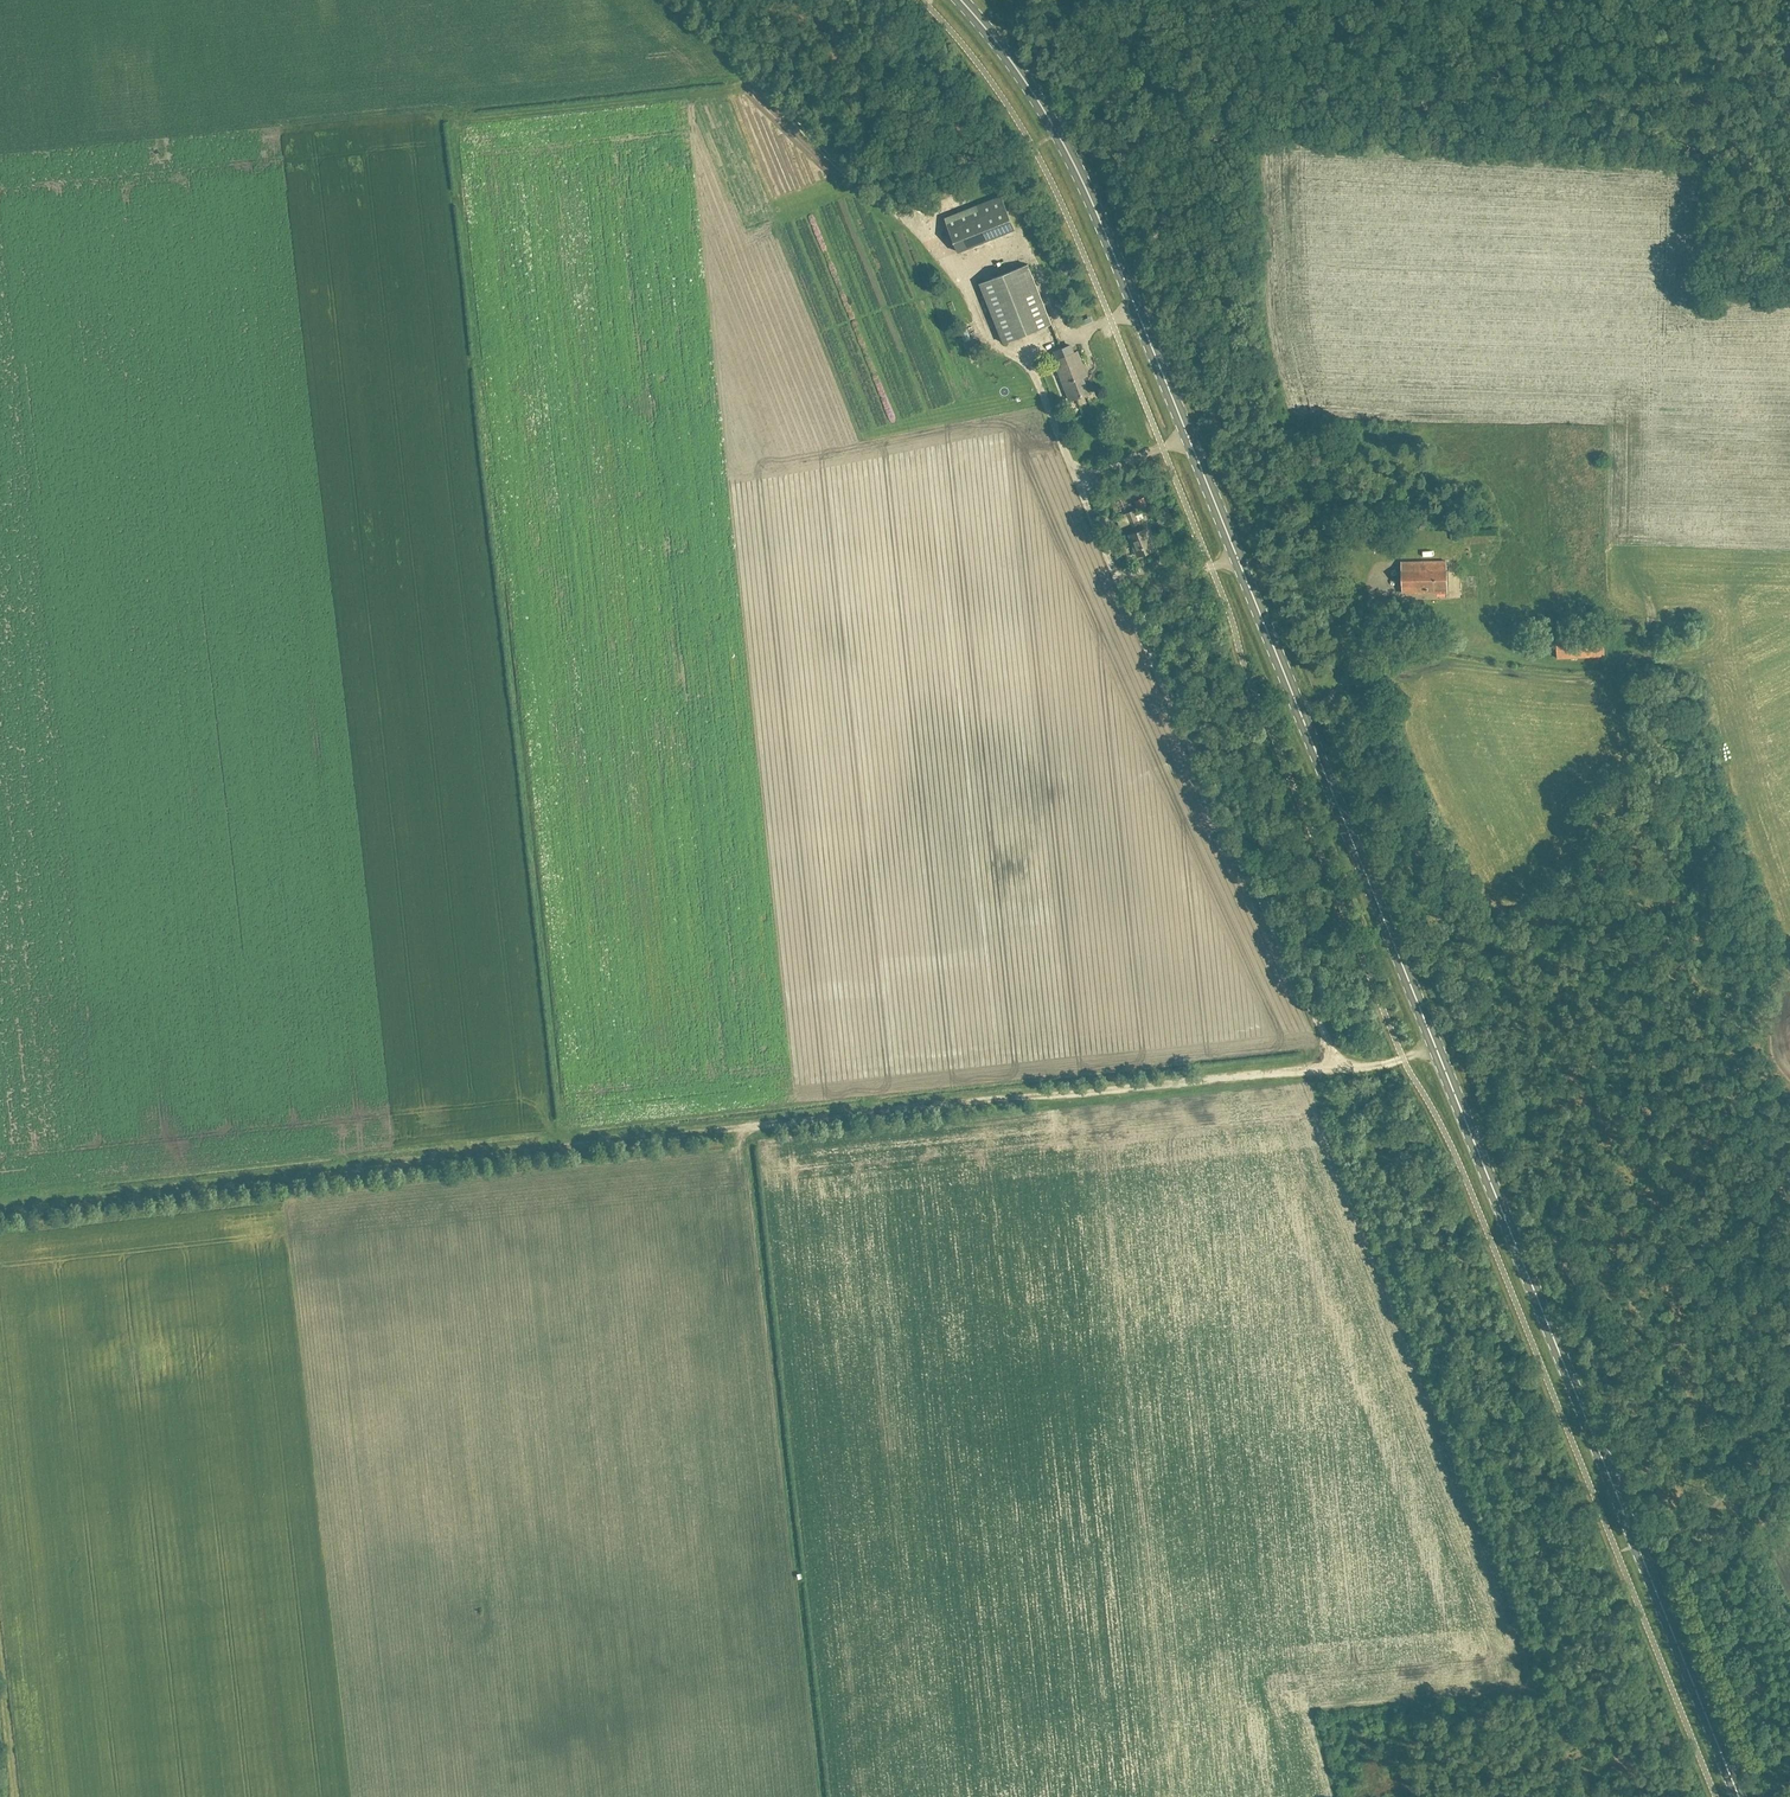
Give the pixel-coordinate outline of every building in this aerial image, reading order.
[(959,250),(1018,231),(1005,191),(946,211),(959,250)] [(922,210),(908,219),(917,234),(920,232),(916,225),(927,218),(922,210)] [(1003,343),(1053,324),(1028,263),(979,283),(1003,343)] [(1076,398),(1089,393),(1080,372),(1085,370),(1077,351),(1055,360),(1069,393),(1073,391),(1076,398)] [(1135,502),(1138,510),(1148,505),(1145,497),(1135,502)] [(1117,520),(1121,527),(1144,517),(1142,512),(1136,515),(1134,509),(1124,514),(1125,516),(1117,520)] [(1420,515),(1416,527),(1424,529),(1427,517),(1420,515)] [(1138,556),(1154,549),(1146,528),(1130,534),(1138,556)] [(1391,542),(1380,541),(1379,550),(1390,551),(1391,542)] [(1403,593),(1448,593),(1447,562),(1403,562),(1403,593)] [(1562,658),(1609,656),(1608,642),(1561,644),(1562,658)]
